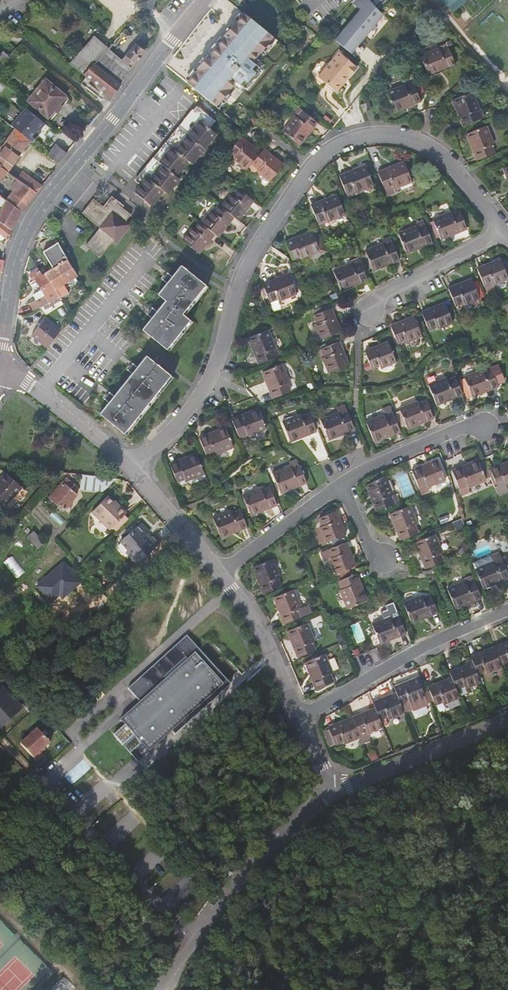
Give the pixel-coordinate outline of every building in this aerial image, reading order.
[(325,4),(337,17),(341,12),(345,7),(351,2),(353,0),(329,0),(325,4)] [(351,54),(384,15),(378,10),(370,0),(353,0),(351,2),(362,11),(336,41),(351,54)] [(378,10),(389,0),(370,0),(378,10)] [(210,56),(208,54),(197,68),(198,69),(187,83),(216,106),(224,96),(228,99),(239,84),(247,90),(263,70),(256,64),(277,39),(245,13),(236,24),(235,22),(233,25),(224,36),(225,37),(210,56)] [(93,36),(69,63),(83,74),(93,63),(121,84),(135,64),(146,50),(146,47),(144,46),(141,46),(140,47),(136,43),(121,59),(93,36)] [(439,48),(440,50),(448,46),(448,47),(452,44),(451,41),(438,46),(439,48)] [(427,71),(428,75),(438,71),(437,69),(445,66),(446,68),(455,64),(448,47),(448,46),(440,50),(439,48),(420,55),(421,58),(427,71)] [(339,52),(318,77),(336,92),(342,85),(342,82),(348,74),(350,76),(357,68),(339,52)] [(93,63),(83,74),(112,97),(121,84),(93,63)] [(68,99),(45,79),(28,101),(51,120),(68,99)] [(415,85),(414,84),(406,87),(405,85),(387,92),(394,112),(404,108),(403,106),(411,102),(412,105),(421,101),(419,97),(425,95),(420,83),(415,85)] [(459,117),(463,126),(484,117),(481,109),(479,110),(472,91),(452,99),(456,109),(459,108),(462,116),(459,117)] [(292,97),(287,103),(291,106),(296,100),(292,97)] [(371,109),(368,102),(360,105),(363,112),(371,109)] [(215,121),(196,106),(188,116),(136,180),(141,184),(134,192),(151,205),(163,190),(167,194),(179,178),(175,175),(188,160),(191,163),(216,133),(209,128),(215,121)] [(43,139),(51,129),(28,109),(13,126),(15,128),(25,137),(30,141),(34,144),(40,136),(43,139)] [(311,130),(317,122),(303,111),(297,117),(295,116),(283,131),(299,144),(306,136),(304,135),(310,128),(311,130)] [(486,126),(466,133),(470,143),(473,143),(476,150),(473,151),(477,160),(494,153),(491,145),(493,144),(486,126)] [(8,170),(30,141),(25,137),(15,128),(0,148),(0,151),(1,151),(0,152),(0,164),(8,170)] [(253,147),(241,136),(229,151),(235,157),(234,159),(247,169),(251,163),(259,154),(251,149),(253,147)] [(58,164),(64,157),(54,149),(48,155),(58,164)] [(276,159),(263,149),(259,154),(251,163),(258,169),(257,171),(270,181),(281,167),(274,161),(276,159)] [(386,169),(378,172),(387,195),(395,192),(394,189),(412,181),(404,162),(394,165),(395,168),(387,171),(386,169)] [(8,170),(0,164),(0,179),(8,170)] [(348,172),(339,176),(346,193),(354,190),(355,192),(373,185),(365,165),(356,169),(357,171),(348,174),(348,172)] [(22,172),(18,178),(37,192),(42,187),(22,172)] [(37,192),(18,178),(14,182),(12,186),(18,190),(14,195),(27,205),(31,200),(37,192)] [(239,188),(235,185),(229,192),(232,194),(234,195),(239,188)] [(254,200),(239,188),(234,195),(232,194),(221,207),(234,217),(236,218),(242,211),(244,213),(254,200)] [(319,201),(311,205),(318,223),(318,222),(323,221),(326,220),(327,222),(345,214),(337,194),(327,198),(328,200),(320,204),(319,201)] [(27,205),(14,195),(9,202),(22,212),(27,205)] [(90,249),(99,257),(112,241),(115,244),(117,241),(131,224),(126,220),(131,214),(116,202),(114,201),(113,200),(114,198),(113,197),(111,196),(103,206),(93,199),(91,202),(93,203),(91,205),(90,207),(88,206),(82,213),(100,227),(85,245),(87,247),(90,249)] [(7,201),(1,210),(16,220),(21,213),(22,212),(9,202),(7,201)] [(224,229),(234,217),(221,207),(219,205),(214,212),(212,210),(201,223),(214,234),(216,235),(222,228),(224,229)] [(9,236),(11,229),(11,228),(16,220),(1,210),(0,212),(0,228),(9,236)] [(458,232),(467,228),(460,211),(452,214),(451,212),(433,219),(441,239),(450,235),(449,233),(457,230),(458,232)] [(192,227),(182,240),(197,252),(203,244),(204,246),(214,234),(201,223),(200,222),(194,229),(192,227)] [(424,246),(432,242),(425,225),(417,228),(416,226),(398,233),(406,253),(416,249),(415,247),(423,244),(424,246)] [(0,239),(2,239),(3,237),(7,240),(8,241),(9,236),(0,228),(0,238),(0,239)] [(294,238),(285,242),(292,259),(300,256),(301,258),(319,251),(320,254),(327,251),(318,231),(312,233),(312,231),(302,235),(303,237),(295,241),(294,238)] [(46,250),(54,244),(50,238),(42,244),(46,250)] [(68,260),(58,242),(54,244),(46,250),(43,251),(53,267),(44,273),(55,289),(63,284),(77,276),(75,272),(68,260)] [(390,263),(399,260),(392,242),(384,245),(383,243),(365,251),(373,270),(382,267),(382,264),(390,261),(390,263)] [(477,268),(487,294),(495,291),(493,285),(507,278),(507,275),(507,267),(506,263),(503,265),(501,261),(492,264),(492,262),(477,268)] [(359,283),(367,280),(360,262),(352,266),(351,263),(333,271),(341,291),(351,287),(350,284),(358,281),(359,283)] [(165,300),(141,329),(166,349),(190,320),(182,313),(205,284),(181,265),(157,294),(165,300)] [(55,289),(44,273),(42,274),(38,268),(31,273),(29,274),(33,280),(35,279),(42,289),(33,295),(35,299),(34,300),(39,309),(59,297),(59,298),(60,297),(55,289)] [(271,281),(262,284),(269,302),(278,299),(278,301),(297,293),(289,274),(279,278),(280,280),(272,283),(271,281)] [(463,282),(448,288),(455,305),(463,302),(464,304),(479,298),(473,281),(464,284),(463,282)] [(68,292),(63,284),(55,289),(60,297),(68,292)] [(436,306),(421,312),(428,329),(436,326),(437,328),(453,322),(446,305),(437,308),(436,306)] [(312,312),(313,315),(328,309),(327,306),(312,312)] [(337,322),(331,308),(328,309),(313,315),(317,323),(314,324),(321,339),(338,332),(334,323),(337,322)] [(47,347),(60,330),(45,318),(31,335),(47,347)] [(422,336),(415,318),(406,322),(405,320),(390,325),(397,343),(406,340),(407,342),(422,336)] [(255,355),(259,364),(276,357),(273,349),(275,348),(268,330),(248,338),(252,347),(254,346),(257,354),(255,355)] [(345,356),(339,341),(322,348),(324,357),(322,357),(329,373),(346,366),(343,357),(345,356)] [(396,362),(389,344),(380,348),(379,345),(364,351),(372,369),(380,365),(381,368),(396,362)] [(99,413),(124,433),(171,375),(146,355),(99,413)] [(269,390),(273,398),(290,391),(287,383),(289,382),(282,364),(262,372),(266,382),(268,381),(271,389),(269,390)] [(464,377),(472,397),(481,393),(481,390),(489,387),(490,389),(498,386),(497,383),(505,380),(498,366),(483,372),(482,370),(464,377)] [(454,397),(463,394),(456,377),(447,380),(447,378),(428,385),(436,405),(446,401),(445,398),(453,395),(454,397)] [(425,421),(433,418),(426,400),(418,404),(417,401),(399,409),(407,428),(417,424),(416,422),(424,419),(425,421)] [(389,404),(381,407),(383,412),(391,409),(389,404)] [(338,412),(339,415),(348,412),(345,405),(337,408),(338,412)] [(240,416),(231,419),(239,437),(247,434),(248,436),(266,429),(258,409),(248,412),(249,414),(241,418),(240,416)] [(384,415),(366,422),(374,442),(384,438),(383,436),(391,432),(392,435),(400,431),(391,409),(383,412),(384,415)] [(338,412),(320,420),(328,440),(338,436),(337,433),(345,430),(346,432),(354,429),(348,412),(339,415),(338,412)] [(282,422),(290,441),(300,438),(299,435),(307,432),(308,434),(316,431),(309,413),(301,417),(300,414),(282,422)] [(208,434),(199,438),(206,455),(214,452),(215,454),(233,447),(225,427),(216,431),(217,433),(208,436),(208,434)] [(178,461),(170,464),(177,482),(185,478),(186,481),(204,473),(196,453),(186,457),(187,460),(179,463),(178,461)] [(420,466),(411,470),(421,493),(429,490),(427,486),(446,479),(438,459),(428,463),(429,466),(421,469),(420,466)] [(290,466),(291,468),(298,465),(296,460),(289,462),(290,466)] [(460,467),(452,471),(461,494),(469,491),(467,487),(486,479),(485,478),(482,469),(478,460),(468,464),(469,466),(461,469),(460,467)] [(490,469),(496,486),(495,486),(498,495),(507,490),(506,485),(507,484),(507,461),(506,462),(507,464),(499,468),(498,465),(490,469)] [(298,486),(307,482),(300,465),(298,465),(291,468),(290,466),(272,473),(280,493),(290,489),(289,487),(297,483),(298,486)] [(220,469),(213,472),(215,478),(222,475),(220,469)] [(4,506),(22,487),(5,472),(0,477),(0,503),(4,506)] [(373,502),(376,511),(399,502),(396,493),(393,495),(384,473),(372,478),(373,481),(366,484),(370,494),(372,493),(375,501),(373,502)] [(102,491),(116,478),(82,474),(80,489),(102,491)] [(64,509),(76,495),(70,489),(74,485),(66,478),(50,497),(64,509)] [(268,508),(277,505),(276,502),(270,488),(270,487),(262,490),(261,488),(243,495),(250,515),(260,511),(259,509),(267,506),(268,508)] [(124,515),(126,513),(119,505),(118,507),(107,496),(92,511),(109,529),(112,527),(124,515)] [(397,531),(400,540),(418,533),(415,525),(417,524),(409,505),(390,513),(393,523),(396,522),(399,530),(397,531)] [(238,530),(247,527),(240,509),(232,513),(231,510),(213,518),(221,537),(230,534),(229,531),(237,528),(238,530)] [(342,526),(336,510),(319,518),(322,526),(320,527),(326,542),(343,535),(340,526),(342,526)] [(128,519),(124,515),(112,527),(116,532),(128,519)] [(137,564),(155,547),(149,539),(148,540),(144,536),(149,532),(141,523),(136,527),(131,531),(127,535),(120,541),(128,550),(126,551),(137,564)] [(27,537),(38,547),(43,542),(33,531),(27,537)] [(442,552),(434,534),(431,535),(430,532),(416,538),(417,541),(415,542),(419,552),(421,551),(424,559),(422,560),(425,568),(443,561),(440,553),(442,552)] [(352,557),(346,542),(321,552),(324,560),(330,558),(336,574),(353,566),(350,558),(352,557)] [(507,578),(507,574),(502,560),(499,552),(473,562),(483,588),(493,584),(492,582),(500,579),(501,581),(507,578)] [(6,561),(17,574),(24,567),(13,555),(6,561)] [(260,585),(263,593),(281,586),(278,578),(280,577),(272,559),(253,567),(257,577),(258,576),(262,584),(260,585)] [(360,582),(356,573),(339,580),(342,589),(339,589),(347,608),(367,600),(363,590),(361,591),(357,583),(360,582)] [(466,582),(466,584),(474,580),(472,575),(464,578),(466,582)] [(473,601),(481,598),(474,580),(466,584),(466,582),(447,589),(455,608),(465,604),(464,602),(472,599),(473,601)] [(281,615),(284,624),(311,613),(308,605),(301,607),(293,589),(274,597),(277,607),(280,606),(283,614),(281,615)] [(438,612),(431,595),(423,598),(422,596),(403,603),(411,623),(421,619),(420,617),(428,613),(429,616),(438,612)] [(406,633),(399,615),(391,619),(390,616),(372,624),(380,643),(389,640),(388,637),(396,634),(397,636),(406,633)] [(294,648),(298,657),(315,650),(312,642),(314,641),(307,622),(287,630),(291,640),(293,639),(296,647),(294,648)] [(186,635),(153,665),(156,668),(189,638),(186,635)] [(140,702),(120,719),(148,750),(219,686),(220,687),(227,681),(189,638),(156,668),(153,665),(128,688),(135,697),(138,695),(142,700),(140,702)] [(494,647),(495,649),(501,664),(507,661),(507,641),(494,647)] [(485,650),(470,656),(473,664),(477,674),(485,670),(486,673),(502,666),(501,664),(495,649),(486,652),(485,650)] [(332,672),(325,654),(305,662),(309,672),(311,671),(315,679),(312,680),(316,688),(333,681),(330,673),(332,672)] [(464,665),(449,671),(452,680),(456,689),(464,686),(465,688),(481,682),(477,674),(473,664),(465,668),(464,665)] [(422,679),(419,680),(427,703),(431,701),(427,690),(422,679)] [(409,681),(394,687),(397,695),(401,704),(404,712),(412,709),(412,710),(428,704),(427,703),(419,680),(418,680),(409,683),(409,681)] [(443,681),(428,687),(429,689),(433,700),(435,704),(443,701),(444,703),(459,697),(456,689),(452,680),(444,683),(443,681)] [(219,686),(148,750),(149,752),(172,732),(175,735),(231,684),(227,681),(220,687),(219,686)] [(0,688),(0,727),(1,728),(20,710),(0,688)] [(388,696),(373,702),(376,710),(380,719),(388,716),(389,718),(404,712),(401,704),(397,695),(389,698),(388,696)] [(366,711),(351,717),(352,720),(358,735),(367,731),(368,733),(383,727),(380,719),(376,710),(367,714),(366,711)] [(343,721),(328,727),(332,738),(326,740),(329,747),(335,744),(343,741),(344,743),(359,737),(358,735),(352,720),(344,723),(343,721)] [(332,738),(328,727),(322,730),(326,740),(332,738)] [(20,744),(36,762),(42,756),(39,752),(49,743),(36,729),(20,744)] [(344,743),(343,741),(335,744),(337,749),(345,745),(344,743)]
